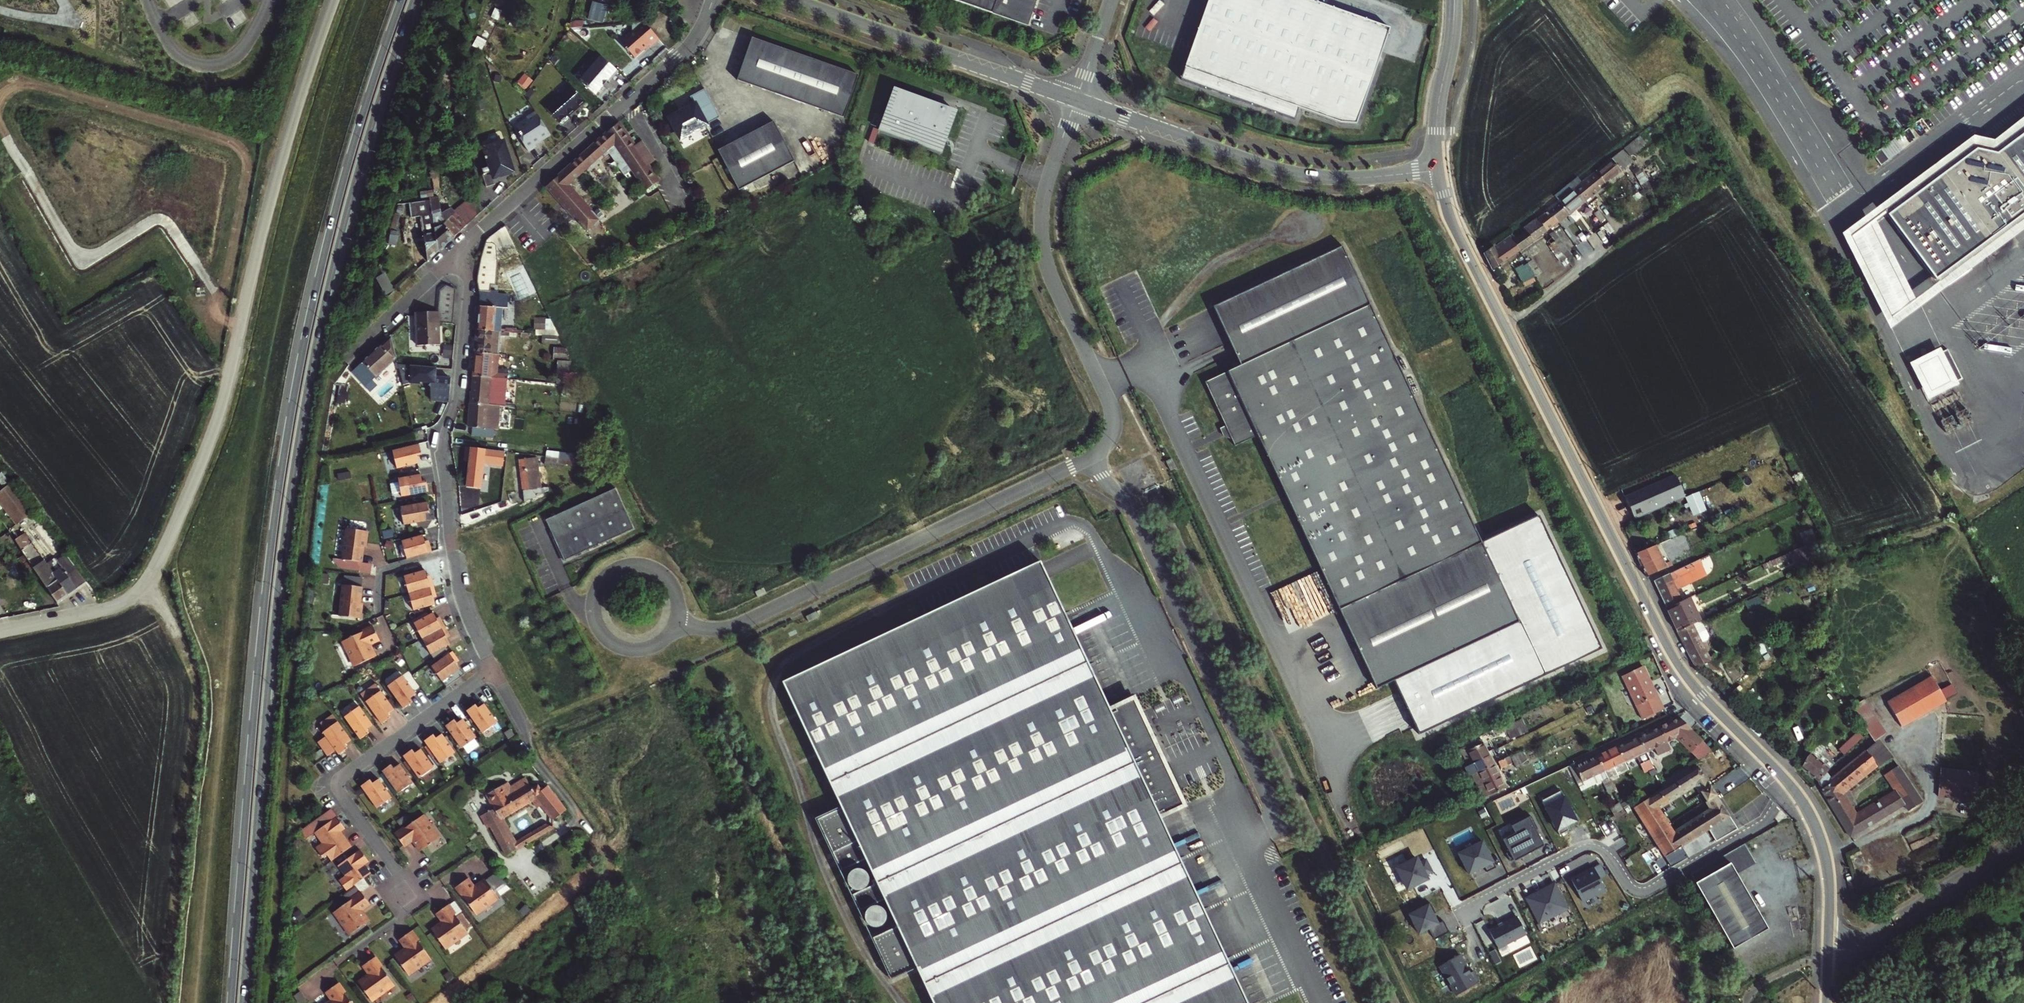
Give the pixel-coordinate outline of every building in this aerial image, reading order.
[(1030,28),(1039,2),(1032,0),(950,0),(1030,28)] [(1181,80),(1295,120),(1299,109),(1340,123),(1356,125),(1390,28),(1310,0),(1209,0),(1181,80)] [(592,3),(587,21),(596,24),(597,20),(605,22),(608,8),(601,6),(602,5),(592,3)] [(646,24),(623,44),(637,59),(651,47),(653,48),(661,41),(646,24)] [(859,75),(752,38),(738,81),(844,118),(859,75)] [(598,97),(610,83),(612,84),(621,73),(601,56),(590,69),(593,71),(582,83),(598,97)] [(525,75),(520,81),(528,87),(533,80),(525,75)] [(572,122),(569,118),(586,102),(572,87),(548,109),(565,128),(572,122)] [(720,118),(705,89),(691,97),(694,104),(671,117),(683,138),(720,118)] [(955,112),(895,90),(880,131),(941,152),(955,112)] [(523,137),(521,139),(529,152),(537,147),(535,145),(551,135),(537,113),(527,118),(528,120),(517,127),(521,133),(520,134),(521,136),(522,135),(523,137)] [(1994,143),(1974,139),(1970,141),(1976,149),(1996,153),(2023,133),(2023,119),(1994,143)] [(774,122),(718,152),(740,191),(795,162),(774,122)] [(647,190),(659,182),(648,166),(655,161),(641,142),(634,146),(618,123),(617,124),(608,132),(588,150),(597,160),(615,144),(647,190)] [(1996,153),(1976,149),(1970,141),(1937,166),(1943,174),(1887,215),(1935,280),(1991,239),(1996,245),(2023,224),(2023,133),(1996,153)] [(1640,137),(1625,149),(1629,155),(1644,144),(1640,137)] [(1881,164),(1901,148),(1893,137),(1873,153),(1881,164)] [(487,159),(490,167),(482,169),(484,174),(483,175),(487,188),(496,185),(493,178),(515,171),(505,143),(484,150),(487,157),(486,158),(486,160),(487,159)] [(588,150),(582,156),(590,166),(597,160),(588,150)] [(1632,162),(1622,150),(1611,159),(1595,172),(1606,185),(1621,172),(1621,171),(1632,162)] [(590,166),(582,156),(571,165),(579,175),(590,166)] [(579,175),(571,165),(565,171),(573,181),(579,175)] [(1996,245),(1991,239),(1935,280),(1938,284),(1913,303),(1874,225),(1887,215),(1943,174),(1937,166),(1842,237),(1889,332),(2023,232),(2023,224),(1996,245)] [(547,187),(587,232),(600,223),(567,186),(573,181),(565,171),(547,187)] [(1606,185),(1595,172),(1584,181),(1594,194),(1606,185)] [(1584,202),(1594,194),(1584,181),(1574,190),(1584,202)] [(1569,214),(1584,202),(1574,190),(1559,202),(1569,214)] [(443,199),(428,202),(432,220),(447,217),(443,199)] [(417,202),(416,203),(422,234),(425,245),(429,263),(439,252),(433,225),(432,220),(428,202),(428,200),(417,202)] [(1559,202),(1549,210),(1559,222),(1569,214),(1559,202)] [(439,224),(433,225),(439,252),(477,218),(469,208),(447,228),(446,227),(441,231),(439,224)] [(1547,231),(1559,222),(1549,210),(1537,218),(1546,230),(1547,231)] [(1537,218),(1523,228),(1526,232),(1533,240),(1546,230),(1537,218)] [(1568,220),(1563,223),(1567,228),(1571,224),(1568,220)] [(494,284),(497,261),(505,262),(520,255),(505,225),(487,239),(484,243),(482,247),(481,249),(479,252),(478,256),(478,261),(477,269),(479,289),(480,296),(479,307),(496,308),(496,305),(497,291),(492,291),(490,291),(491,284),(494,284)] [(1519,251),(1533,240),(1526,232),(1516,240),(1513,235),(1509,238),(1519,251)] [(1568,258),(1573,254),(1559,237),(1557,238),(1552,232),(1549,234),(1554,241),(1568,258)] [(425,245),(422,234),(416,236),(418,247),(425,245)] [(1554,241),(1549,234),(1545,237),(1550,244),(1554,241)] [(1492,270),(1519,251),(1509,238),(1506,240),(1505,238),(1484,254),(1492,270)] [(1257,437),(1375,689),(1395,679),(1519,622),(1480,540),(1343,247),(1213,307),(1241,366),(1204,383),(1226,431),(1234,447),(1257,437)] [(1522,283),(1535,276),(1528,263),(1526,264),(1523,266),(1525,271),(1518,276),(1522,283)] [(448,286),(441,290),(440,311),(443,311),(443,323),(455,324),(457,290),(448,286)] [(496,308),(479,307),(477,331),(501,333),(501,328),(495,328),(496,308)] [(431,310),(419,310),(418,334),(412,334),(411,341),(418,341),(429,342),(431,310)] [(441,342),(443,323),(443,311),(440,311),(431,310),(429,342),(441,342)] [(552,334),(552,317),(536,317),(536,334),(552,334)] [(501,333),(477,331),(475,353),(502,355),(504,333),(501,333)] [(366,386),(398,356),(392,334),(352,371),(366,386)] [(418,350),(428,351),(429,342),(418,341),(418,350)] [(441,351),(441,342),(429,342),(428,351),(441,351)] [(454,359),(455,343),(444,342),(443,358),(454,359)] [(571,359),(571,346),(555,346),(555,359),(571,359)] [(1938,346),(1910,360),(1928,396),(1956,382),(1938,346)] [(473,367),(473,377),(499,379),(502,355),(475,353),(473,367)] [(560,375),(573,375),(573,360),(560,360),(560,375)] [(437,369),(403,365),(406,386),(411,385),(421,385),(421,383),(431,384),(432,402),(450,403),(452,380),(436,379),(437,369)] [(499,379),(473,377),(470,404),(501,406),(505,407),(508,380),(499,379)] [(499,430),(501,406),(470,404),(468,428),(473,428),(472,436),(495,437),(495,430),(499,430)] [(392,448),(398,466),(420,459),(417,449),(421,448),(419,440),(392,448)] [(465,457),(470,458),(466,488),(480,490),(484,462),(503,465),(505,452),(466,447),(465,457)] [(547,465),(574,465),(574,451),(548,451),(547,465)] [(521,460),(525,502),(549,492),(548,488),(541,489),(538,458),(521,460)] [(400,474),(403,492),(428,487),(427,479),(423,480),(421,470),(400,474)] [(36,513),(16,482),(1,493),(21,522),(21,523),(36,513)] [(547,520),(566,561),(635,529),(617,489),(547,520)] [(1709,521),(1695,490),(1684,495),(1698,526),(1709,521)] [(427,497),(400,502),(404,520),(426,516),(424,506),(429,505),(427,497)] [(1519,622),(1395,679),(1420,733),(1603,648),(1540,512),(1480,540),(1519,622)] [(1711,526),(1709,521),(1698,526),(1671,537),(1672,542),(1711,526)] [(363,527),(343,525),(340,557),(358,559),(360,540),(362,540),(363,527)] [(401,537),(407,554),(431,547),(429,540),(426,541),(423,531),(401,537)] [(25,536),(18,541),(58,604),(88,584),(76,568),(58,579),(43,555),(39,557),(25,536)] [(1651,574),(1666,567),(1658,549),(1662,547),(1672,542),(1671,537),(1635,552),(1646,576),(1651,574)] [(1662,547),(1658,549),(1666,567),(1671,565),(1662,547)] [(1792,557),(1799,572),(1811,566),(1804,552),(1792,557)] [(1657,586),(1702,565),(1699,559),(1654,580),(1657,586)] [(8,568),(16,582),(27,575),(19,561),(8,568)] [(1039,561),(781,682),(841,809),(818,820),(841,870),(865,859),(876,883),(854,894),(861,911),(884,900),(896,926),(873,936),(892,977),(915,966),(932,1002),(1247,1002),(1160,818),(1185,807),(1134,699),(1109,710),(1039,561)] [(1657,586),(1666,608),(1682,600),(1678,592),(1676,588),(1706,574),(1702,565),(1657,586)] [(404,573),(409,591),(434,585),(432,578),(428,579),(426,568),(404,573)] [(1676,588),(1678,592),(1708,578),(1706,574),(1676,588)] [(1302,579),(1274,592),(1286,621),(1298,615),(1303,625),(1319,618),(1302,579)] [(342,582),(339,612),(359,614),(360,604),(358,604),(360,583),(342,582)] [(434,585),(409,591),(413,608),(434,603),(432,593),(435,592),(434,585)] [(1666,608),(1677,631),(1692,623),(1699,620),(1688,597),(1682,600),(1666,608)] [(414,620),(422,636),(445,625),(442,618),(439,620),(434,610),(414,620)] [(808,620),(808,622),(819,618),(816,611),(806,616),(808,620)] [(1677,631),(1686,648),(1701,641),(1692,623),(1677,631)] [(343,639),(355,665),(375,655),(368,642),(378,638),(372,625),(343,639)] [(445,625),(422,636),(430,652),(450,643),(445,633),(448,631),(445,625)] [(1709,657),(1701,641),(1686,648),(1696,667),(1717,657),(1715,654),(1709,657)] [(452,650),(431,665),(442,680),(460,668),(454,659),(457,657),(452,650)] [(1622,677),(1641,720),(1661,711),(1642,668),(1622,677)] [(1949,698),(1960,692),(1948,670),(1892,700),(1905,725),(1950,700),(1949,698)] [(385,686),(401,709),(408,704),(405,701),(414,694),(400,676),(385,686)] [(364,702),(380,724),(386,720),(383,716),(392,710),(379,691),(364,702)] [(1869,696),(1860,702),(1877,729),(1881,736),(1890,730),(1869,696)] [(463,712),(479,734),(494,724),(481,705),(472,711),(469,707),(463,712)] [(342,717),(358,740),(364,735),(361,732),(370,725),(357,707),(342,717)] [(1679,719),(1638,737),(1645,753),(1654,748),(1657,755),(1669,750),(1666,743),(1676,739),(1691,753),(1702,741),(1679,719)] [(442,727),(458,749),(473,739),(459,720),(451,726),(448,722),(442,727)] [(335,722),(320,733),(334,752),(336,755),(342,750),(340,747),(349,741),(335,722)] [(1818,782),(1833,764),(1821,753),(1826,748),(1822,744),(1827,738),(1818,730),(1804,744),(1813,752),(1807,757),(1802,768),(1818,782)] [(1847,754),(1866,736),(1860,730),(1841,748),(1847,754)] [(421,742),(437,764),(451,754),(438,735),(430,741),(427,737),(421,742)] [(1855,813),(1841,787),(1877,761),(1879,765),(1894,756),(1881,736),(1818,782),(1821,790),(1851,837),(1904,805),(1909,811),(1922,803),(1899,765),(1886,773),(1896,790),(1855,813)] [(1638,737),(1618,747),(1625,763),(1638,757),(1645,773),(1653,770),(1645,753),(1638,737)] [(1458,751),(1465,765),(1486,753),(1478,739),(1458,751)] [(1597,757),(1604,772),(1625,763),(1618,747),(1597,757)] [(399,757),(415,779),(430,769),(417,750),(408,756),(406,753),(399,757)] [(1496,761),(1505,757),(1501,752),(1494,756),(1496,761)] [(1465,765),(1471,775),(1492,763),(1486,753),(1465,765)] [(1505,757),(1496,761),(1500,766),(1507,762),(1505,757)] [(1607,779),(1604,772),(1597,757),(1575,767),(1582,782),(1590,778),(1593,784),(1602,780),(1607,792),(1612,790),(1607,779)] [(1492,763),(1471,775),(1485,798),(1505,786),(1492,763)] [(1604,772),(1607,779),(1611,778),(1609,775),(1627,767),(1625,763),(1604,772)] [(378,772),(394,795),(409,784),(396,765),(387,771),(385,768),(378,772)] [(1697,767),(1634,807),(1665,856),(1664,857),(1671,867),(1688,857),(1681,846),(1674,835),(1658,809),(1696,784),(1701,793),(1710,787),(1697,767)] [(1941,768),(1938,797),(1976,801),(1979,773),(1941,768)] [(358,787),(374,809),(389,799),(375,780),(367,786),(364,782),(358,787)] [(505,826),(499,815),(530,797),(536,807),(542,804),(553,818),(565,810),(563,807),(553,795),(546,787),(535,794),(529,783),(508,795),(503,785),(487,795),(494,808),(483,815),(506,856),(554,828),(549,820),(514,841),(505,826)] [(1710,787),(1701,793),(1706,800),(1715,795),(1710,787)] [(1543,802),(1560,836),(1569,832),(1567,827),(1579,821),(1574,813),(1572,814),(1562,792),(1543,802)] [(1680,831),(1687,843),(1708,830),(1716,841),(1737,829),(1715,795),(1706,800),(1712,810),(1680,831)] [(1612,814),(1613,814),(1621,809),(1618,803),(1609,808),(1612,814)] [(393,835),(401,846),(410,839),(419,851),(436,838),(419,816),(393,835)] [(1504,841),(1510,853),(1507,855),(1511,863),(1533,851),(1534,852),(1545,847),(1537,831),(1538,830),(1532,817),(1512,827),(1516,834),(1504,841)] [(325,857),(329,863),(349,848),(340,835),(338,837),(336,834),(342,830),(333,818),(311,835),(319,845),(313,849),(321,860),(325,857)] [(1674,835),(1681,846),(1687,843),(1680,831),(1674,835)] [(1470,875),(1485,868),(1488,873),(1497,869),(1483,842),(1459,854),(1470,875)] [(1689,876),(1732,950),(1767,929),(1736,875),(1755,863),(1744,844),(1689,876)] [(337,882),(344,892),(366,876),(368,874),(364,868),(362,869),(360,867),(366,862),(358,851),(335,867),(343,877),(337,882)] [(1397,868),(1408,888),(1428,879),(1426,875),(1433,872),(1427,859),(1419,863),(1417,858),(1397,868)] [(1582,903),(1605,891),(1594,869),(1572,881),(1582,903)] [(464,879),(453,887),(472,914),(495,898),(482,881),(471,889),(464,879)] [(1568,910),(1556,884),(1527,899),(1540,924),(1568,910)] [(367,905),(359,894),(332,913),(349,936),(366,923),(358,911),(367,905)] [(1450,933),(1443,920),(1438,923),(1434,914),(1436,913),(1431,902),(1409,913),(1419,933),(1429,928),(1436,940),(1450,933)] [(442,922),(430,930),(443,948),(466,931),(446,905),(435,913),(442,922)] [(1499,949),(1527,935),(1518,918),(1490,932),(1499,949)] [(406,949),(394,957),(407,974),(429,958),(410,931),(399,939),(406,949)] [(369,974),(357,983),(370,1000),(392,984),(373,957),(362,965),(369,974)] [(329,1002),(351,1002),(336,983),(325,991),(332,1001),(329,1002)]
